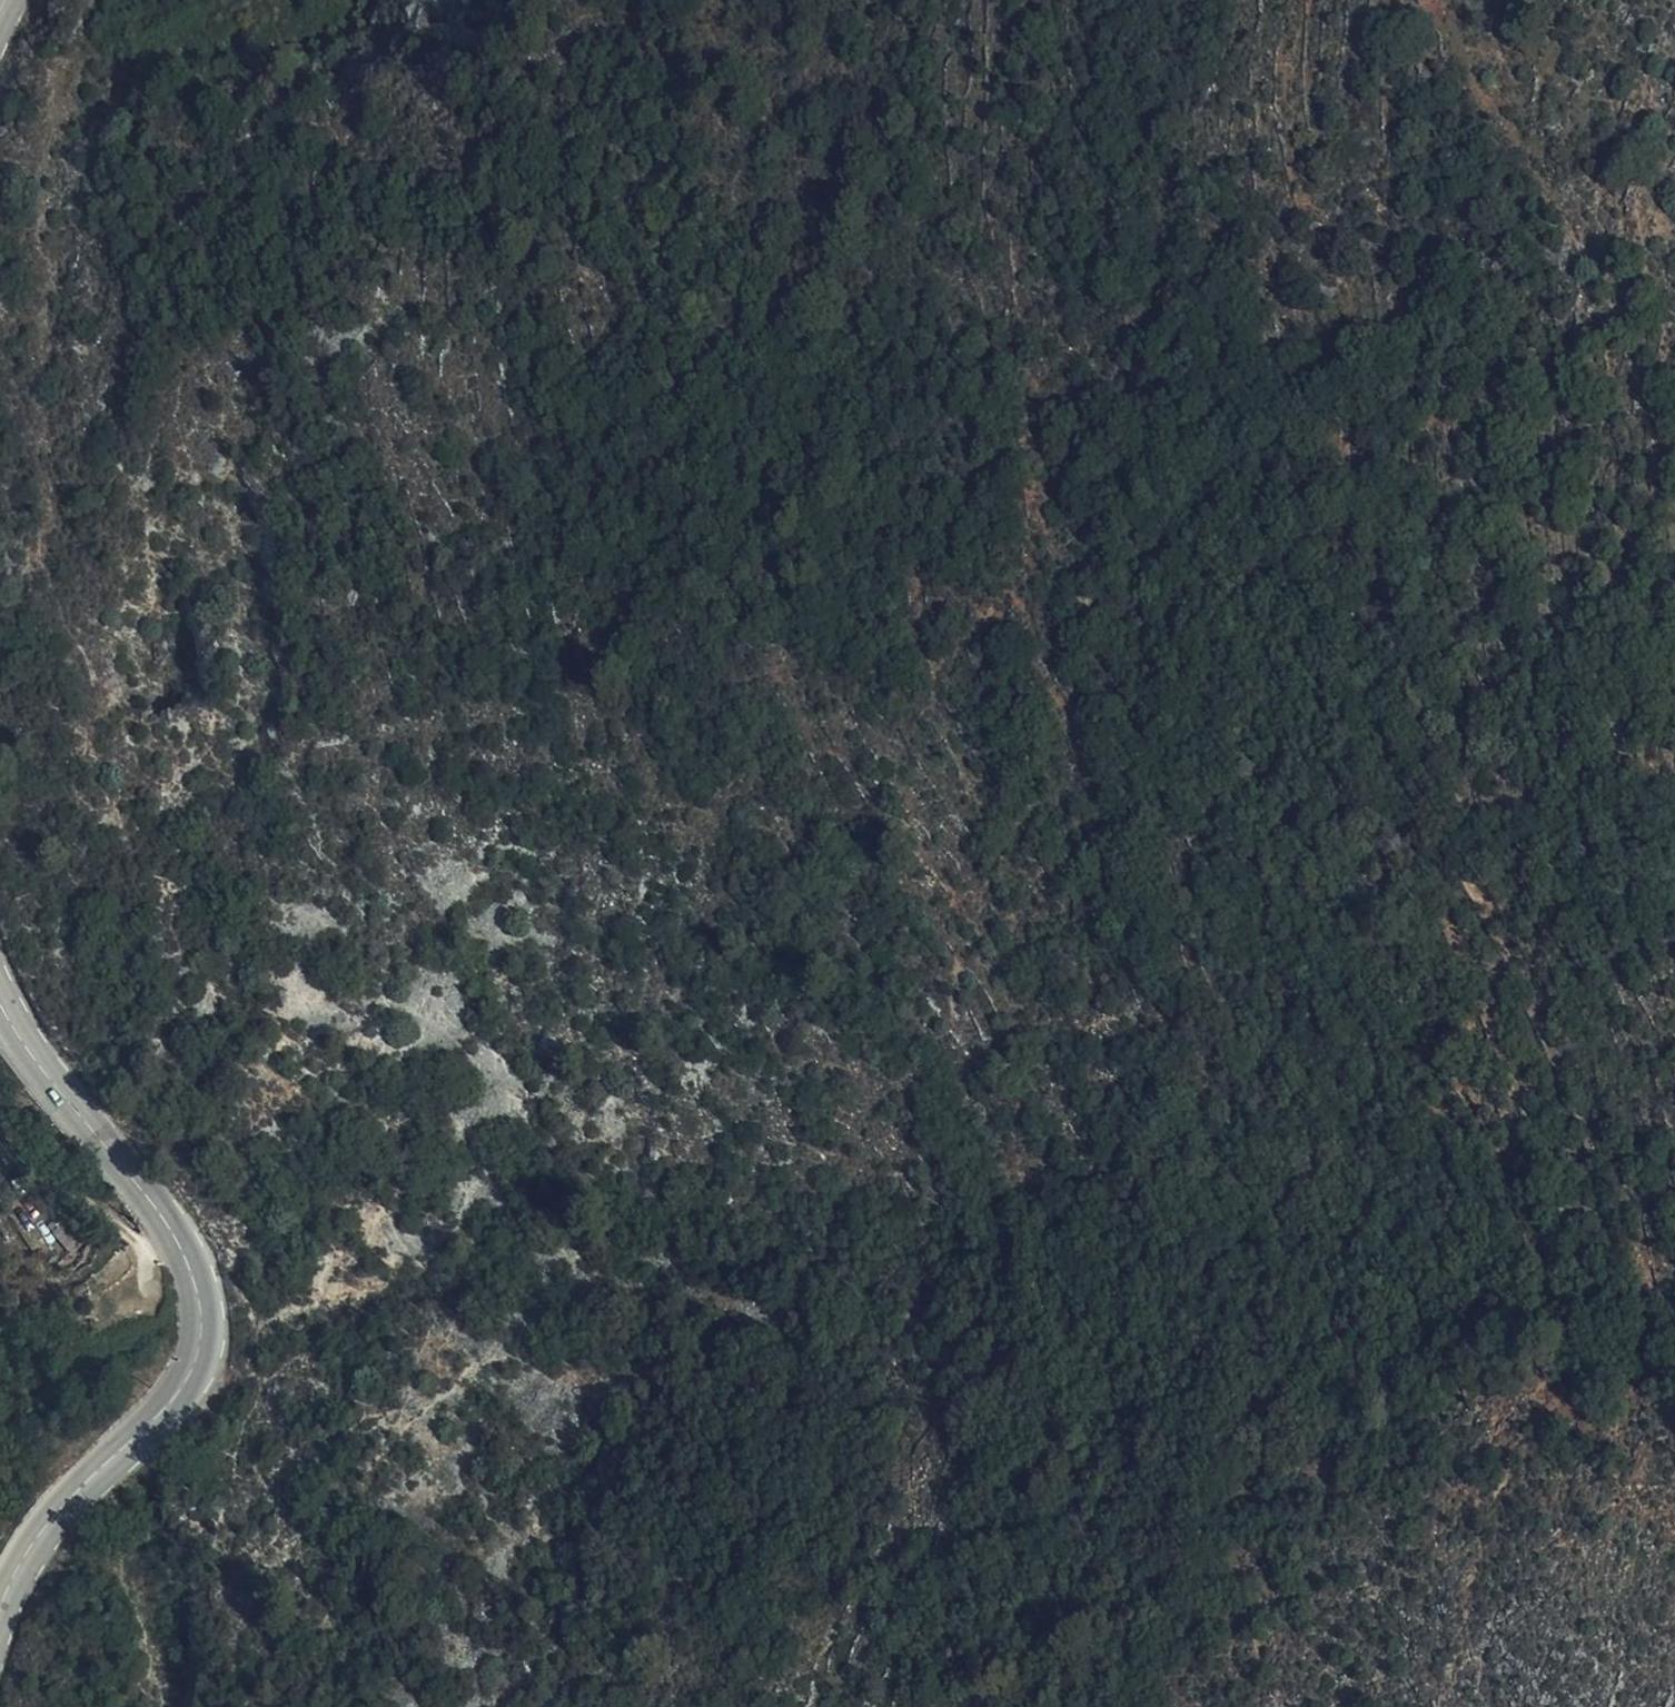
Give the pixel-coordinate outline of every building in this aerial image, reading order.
[(64,1232),(32,1255),(45,1272),(75,1249),(64,1232)]
